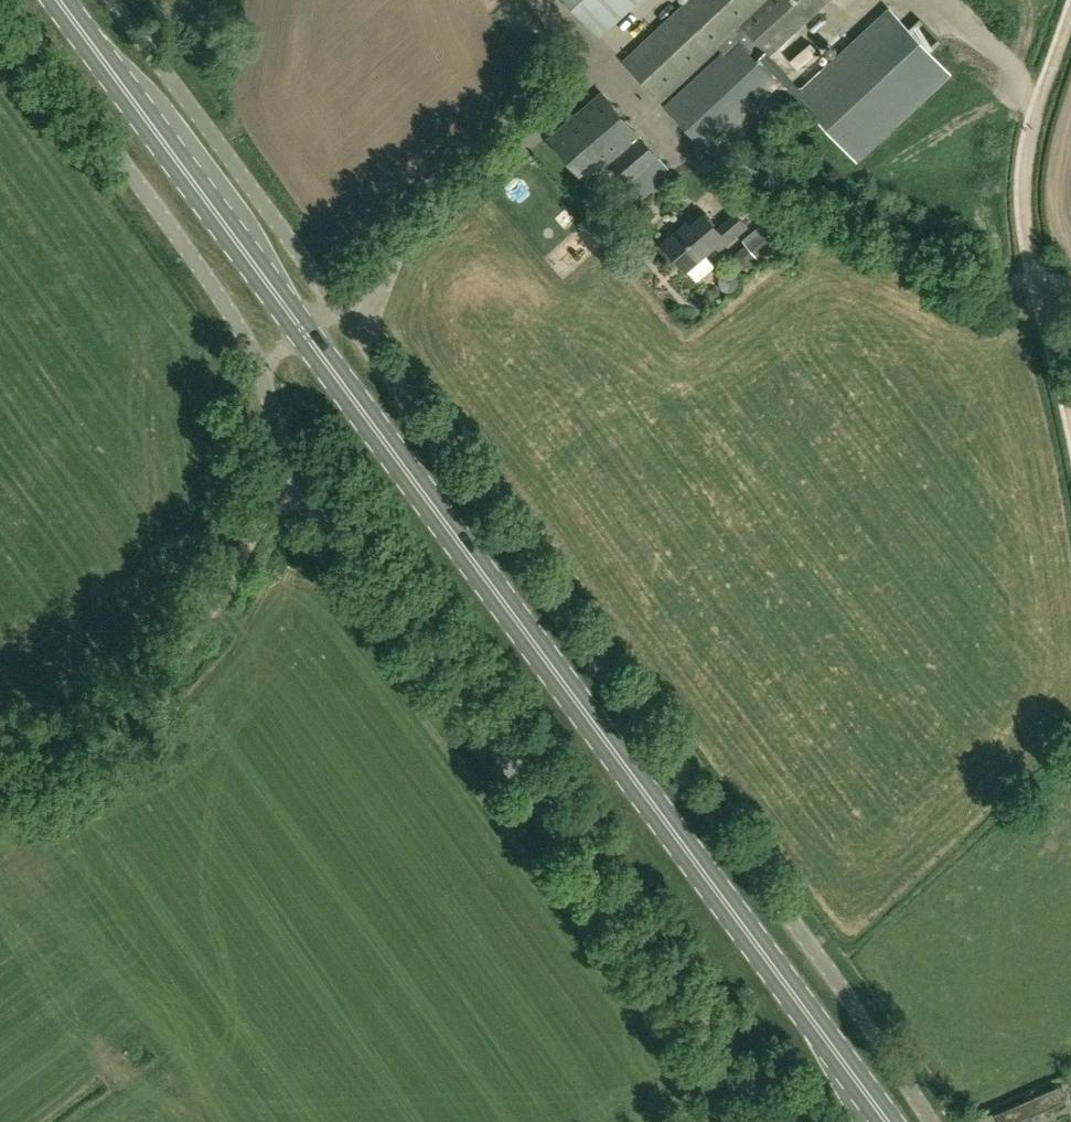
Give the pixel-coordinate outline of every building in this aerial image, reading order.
[(707,151),(779,84),(753,56),(762,47),(770,56),(830,0),(689,0),(624,61),(661,101),(719,47),(724,52),(666,106),(707,151)] [(856,163),(952,75),(889,7),(793,95),(856,163)] [(610,163),(641,200),(672,174),(603,93),(550,138),(587,182),(610,163)] [(684,227),(664,243),(686,271),(716,246),(720,250),(747,228),(737,216),(718,231),(705,215),(687,231),(684,227)] [(748,264),(756,257),(760,261),(784,240),(767,220),(742,240),(746,245),(736,253),(735,258),(741,265),(748,264)] [(997,1112),(1003,1121),(1035,1121),(1032,1117),(1037,1114),(1030,1098),(997,1112)]
